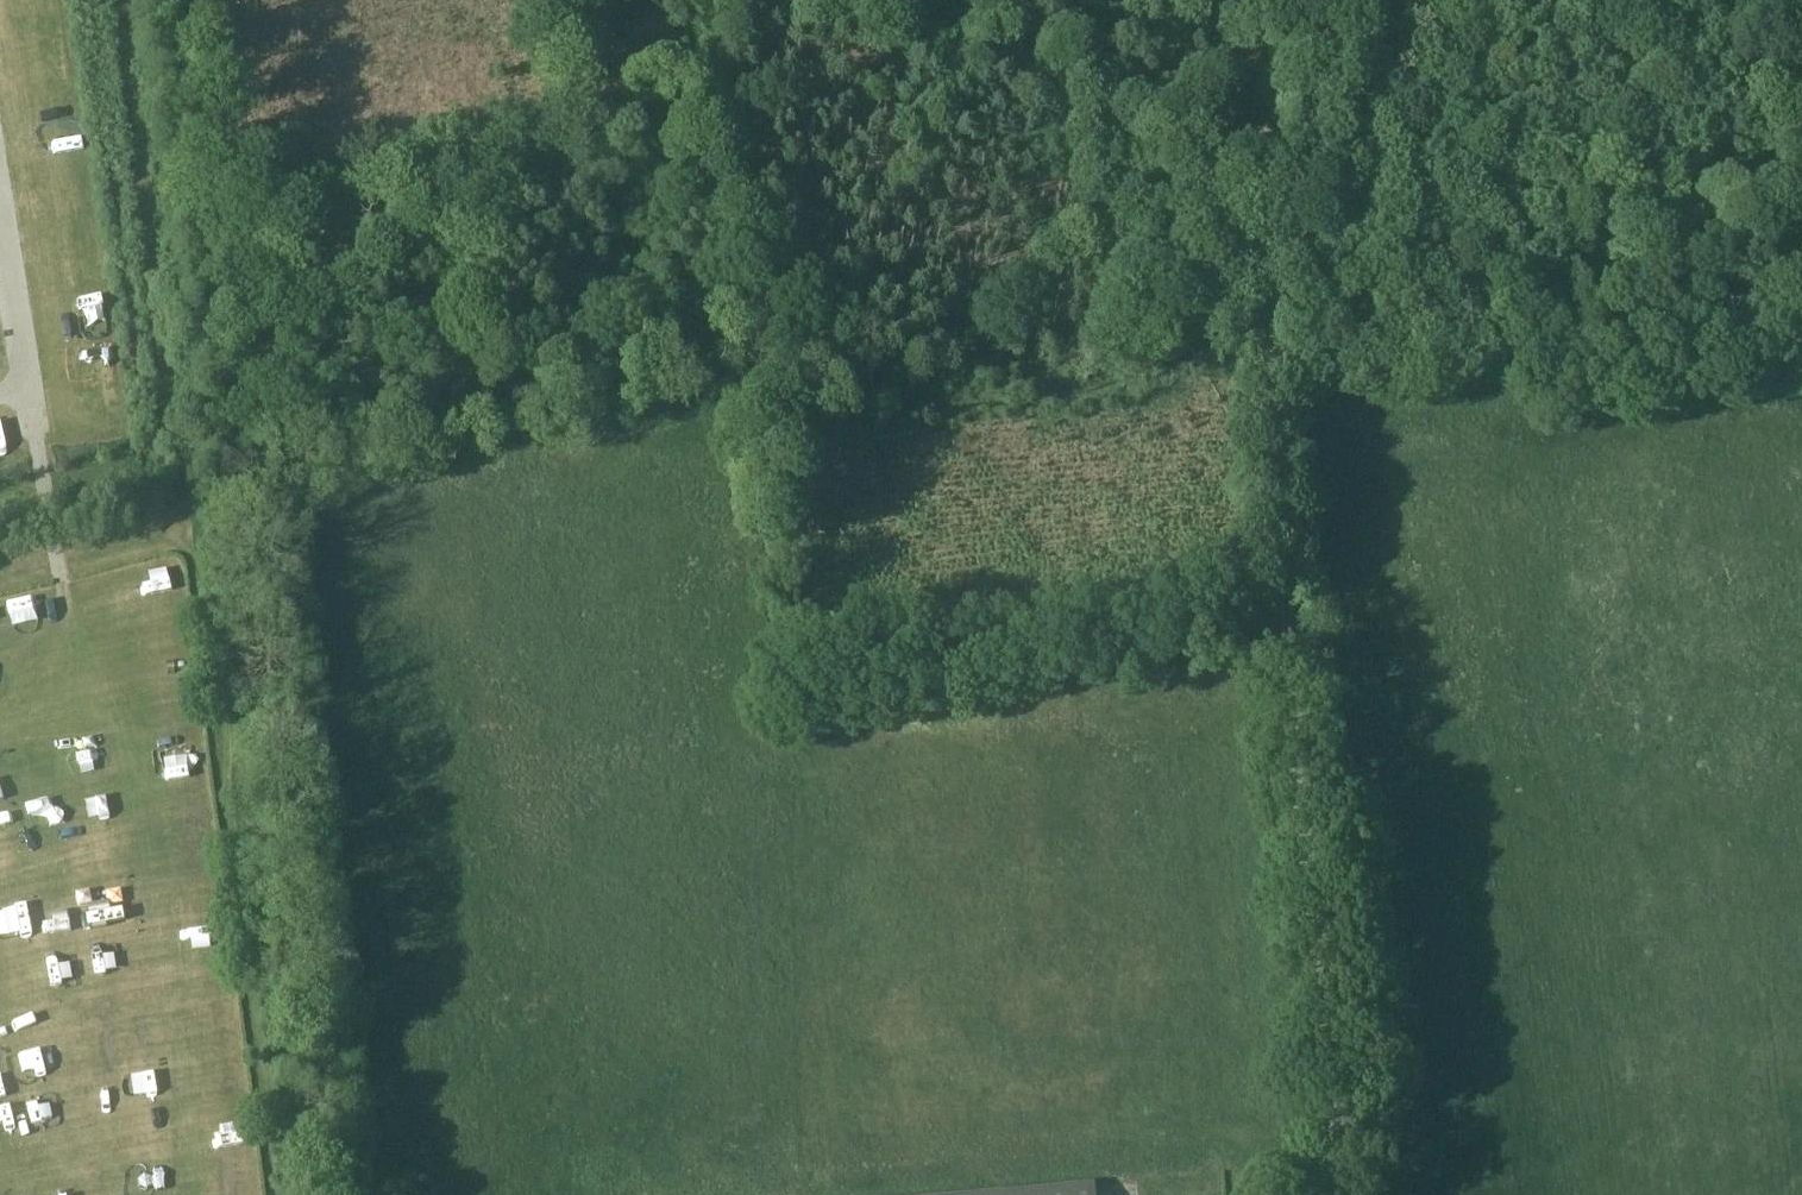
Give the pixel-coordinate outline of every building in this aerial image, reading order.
[(1092,1185),(984,1194),(1093,1194),(1092,1185)]
